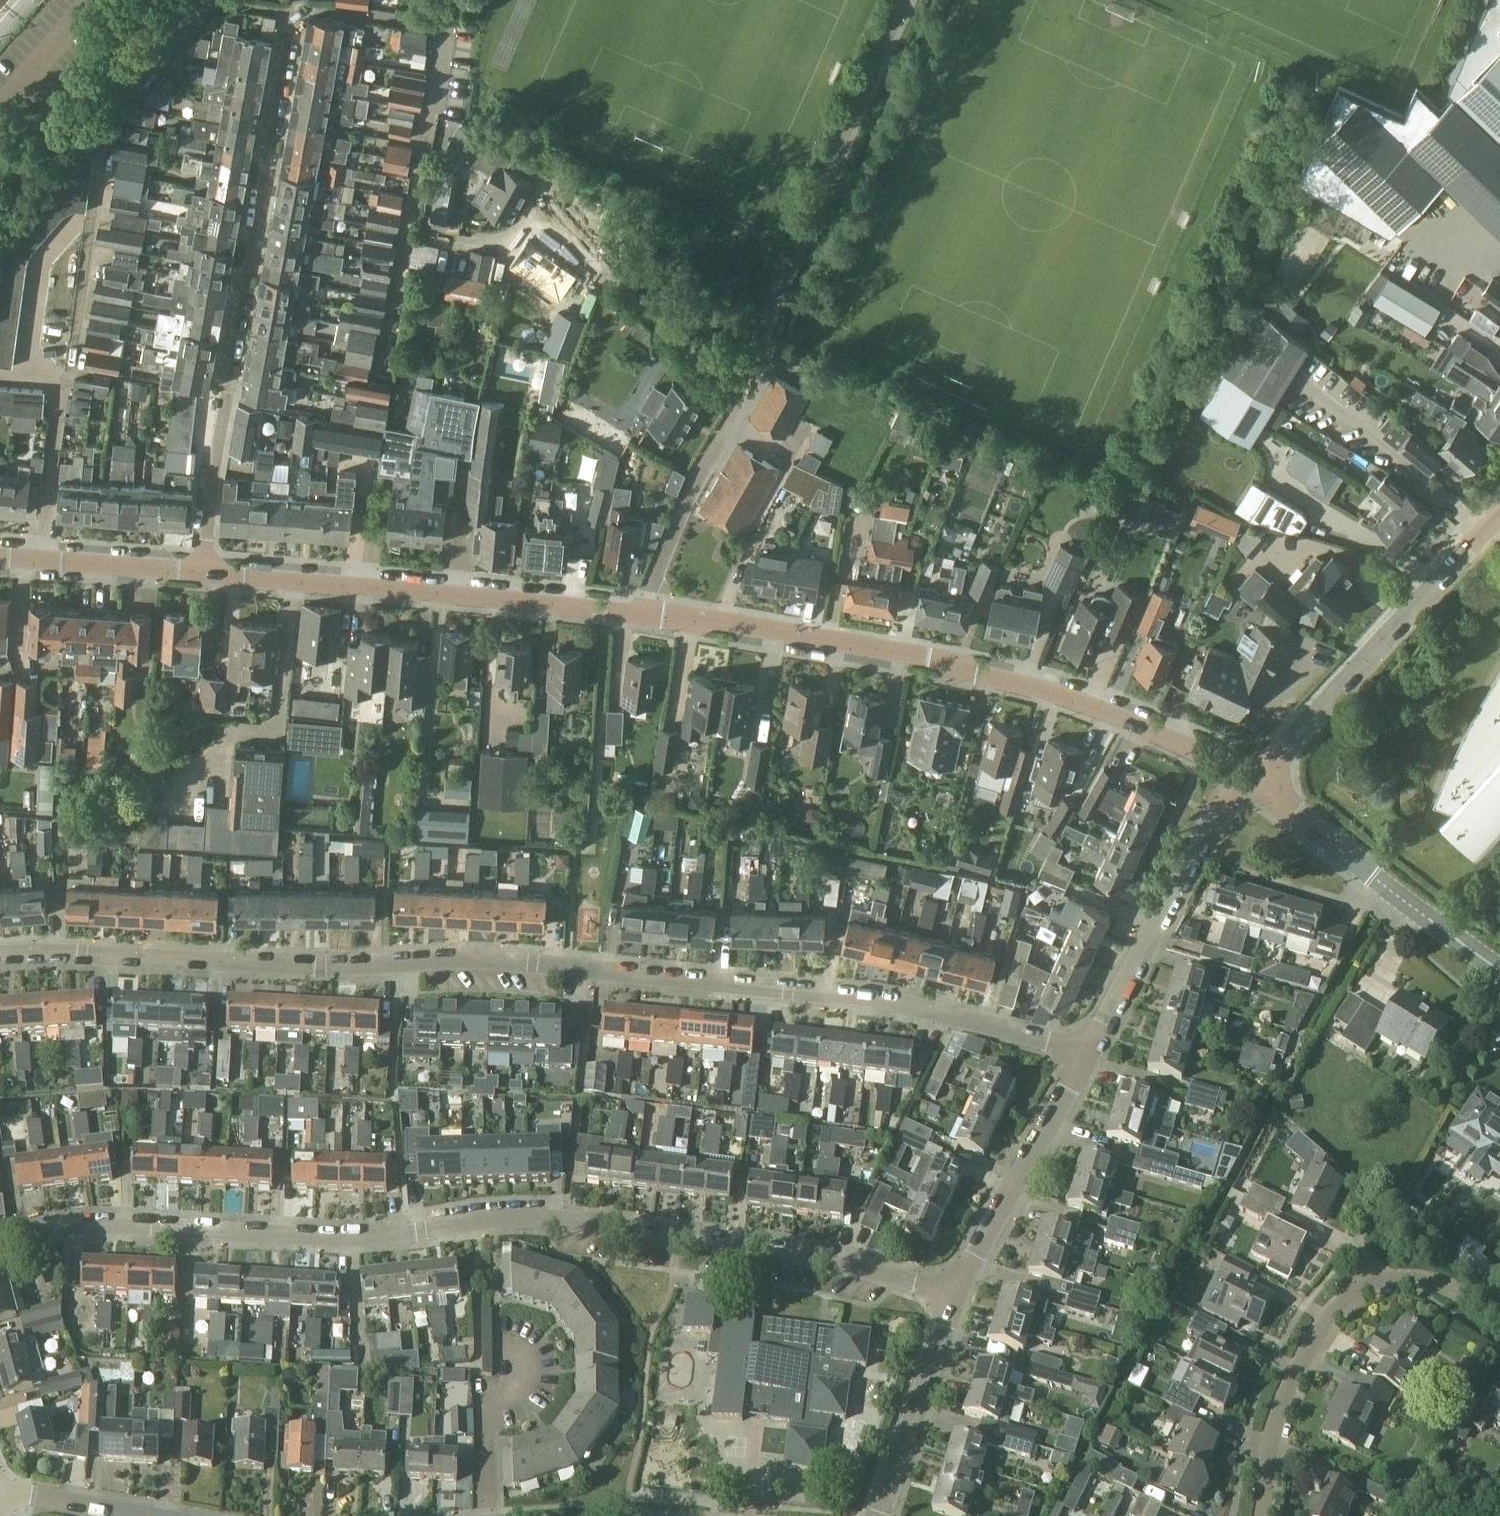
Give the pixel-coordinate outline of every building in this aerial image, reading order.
[(397,0),(370,0),(369,9),(396,13),(397,0)] [(1453,96),(1440,110),(1417,88),(1404,115),(1340,87),(1299,180),(1390,234),(1443,179),(1499,234),(1499,0),(1487,0),(1448,91),(1453,96)] [(221,49),(269,59),(272,41),(277,17),(266,15),(261,39),(236,34),(238,23),(226,21),(221,49)] [(305,34),(361,46),(364,28),(308,16),(305,34)] [(425,55),(429,34),(402,30),(399,50),(425,55)] [(367,47),(361,46),(305,34),(302,51),(363,64),(367,47)] [(197,45),(210,47),(211,39),(199,37),(197,45)] [(208,57),(210,47),(197,45),(196,54),(208,57)] [(266,76),(269,59),(221,49),(217,67),(266,76)] [(360,81),(363,64),(302,51),(299,68),(360,81)] [(426,69),(428,56),(413,54),(412,67),(426,69)] [(263,93),(266,76),(217,67),(214,84),(263,93)] [(369,83),(360,81),(299,68),(296,85),(352,97),(353,91),(366,94),(369,83)] [(203,82),(204,73),(192,71),(191,79),(203,82)] [(424,94),(427,80),(393,74),(390,87),(424,94)] [(155,90),(171,93),(173,83),(162,80),(155,90)] [(263,93),(214,84),(207,82),(203,100),(211,101),(260,111),(263,93)] [(370,101),(352,97),(296,85),(294,97),(293,102),(355,115),(366,117),(370,101)] [(420,110),(423,96),(391,89),(387,103),(420,110)] [(168,108),(171,93),(155,90),(146,104),(168,108)] [(257,128),(260,111),(211,101),(207,118),(257,128)] [(353,126),(355,115),(293,102),(289,122),(325,130),(327,120),(353,126)] [(412,126),(415,112),(390,107),(387,121),(412,126)] [(153,126),(156,112),(132,108),(130,121),(153,126)] [(182,123),(181,131),(184,132),(253,145),(257,128),(207,118),(193,116),(191,124),(182,123)] [(336,132),(325,130),(289,122),(286,139),(348,152),(351,140),(335,136),(336,132)] [(410,140),(412,128),(391,123),(388,135),(410,140)] [(484,139),(464,128),(460,126),(443,155),(467,168),(472,159),(484,139)] [(147,142),(148,132),(119,127),(117,137),(147,142)] [(250,163),(253,145),(184,132),(181,149),(185,150),(250,163)] [(117,140),(114,154),(120,155),(146,160),(149,145),(117,139),(117,140)] [(346,163),(348,152),(286,139),(283,156),(319,164),(320,155),(330,157),(329,160),(346,163)] [(0,248),(0,365),(13,366),(28,261),(63,215),(74,209),(87,211),(96,140),(5,246),(3,245),(0,248)] [(385,160),(409,164),(412,149),(388,144),(385,160)] [(185,150),(184,159),(199,162),(198,170),(247,180),(250,163),(185,150)] [(318,171),(319,164),(283,156),(280,173),(356,189),(358,179),(383,184),(385,177),(328,166),(327,172),(318,171)] [(117,173),(144,178),(145,177),(147,163),(120,157),(117,173)] [(408,174),(409,164),(385,160),(384,169),(408,174)] [(429,161),(426,179),(433,180),(436,162),(429,161)] [(511,221),(532,182),(497,163),(486,184),(492,187),(482,204),(511,221)] [(243,197),(247,180),(198,170),(195,187),(194,188),(243,197)] [(117,173),(114,190),(141,196),(141,195),(147,196),(151,178),(145,177),(144,178),(117,173)] [(353,203),(356,189),(280,173),(278,189),(353,203)] [(153,189),(170,188),(170,176),(152,177),(153,189)] [(443,223),(452,178),(442,176),(433,221),(443,223)] [(563,178),(560,188),(575,192),(577,185),(563,178)] [(175,183),(172,198),(198,203),(199,197),(207,199),(205,208),(240,215),(243,197),(194,188),(195,187),(175,183)] [(349,220),(353,203),(278,189),(274,206),(337,218),(349,220)] [(401,212),(402,199),(378,194),(376,207),(401,212)] [(138,213),(140,200),(113,195),(111,208),(138,213)] [(240,215),(205,208),(203,218),(181,214),(182,208),(163,205),(161,218),(183,222),(237,233),(240,215)] [(335,230),(337,218),(274,206),(271,223),(307,230),(308,224),(335,230)] [(401,212),(376,207),(370,206),(367,223),(398,229),(401,212)] [(159,230),(161,218),(145,216),(145,227),(159,230)] [(234,250),(237,233),(183,222),(181,233),(188,234),(187,241),(234,250)] [(316,232),(307,230),(271,223),(268,240),(339,254),(343,254),(345,244),(315,239),(316,232)] [(392,246),(394,233),(368,228),(366,241),(392,246)] [(120,229),(117,245),(133,248),(142,250),(145,234),(120,229)] [(564,292),(573,278),(556,266),(559,261),(545,252),(549,246),(532,235),(516,259),(564,292)] [(150,253),(166,248),(164,237),(147,242),(150,253)] [(337,264),(339,254),(268,240),(265,257),(301,264),(313,266),(314,260),(337,264)] [(169,245),(167,255),(174,256),(181,258),(230,267),(234,250),(187,241),(185,248),(169,245)] [(117,245),(113,263),(130,266),(133,248),(117,245)] [(392,263),(394,251),(364,246),(361,257),(392,263)] [(471,249),(467,275),(491,280),(496,260),(493,259),(494,253),(471,249)] [(299,271),(301,264),(265,257),(262,274),(314,284),(319,285),(320,275),(299,271)] [(171,265),(170,273),(192,278),(227,285),(230,267),(181,258),(180,266),(171,265)] [(390,279),(393,266),(363,259),(360,273),(390,279)] [(107,266),(104,283),(140,289),(143,273),(144,268),(137,267),(130,266),(129,270),(113,267),(107,266)] [(311,301),(314,284),(262,274),(259,292),(311,301)] [(481,307),(486,283),(448,276),(443,300),(481,307)] [(1426,332),(1441,307),(1389,276),(1374,301),(1426,332)] [(227,285),(192,278),(190,288),(181,287),(182,280),(159,277),(157,294),(179,297),(180,293),(224,302),(227,285)] [(387,296),(389,282),(360,277),(358,291),(387,296)] [(581,279),(570,292),(590,311),(602,298),(581,279)] [(132,304),(134,290),(96,284),(94,298),(132,304)] [(179,297),(157,294),(146,292),(144,302),(172,306),(171,313),(176,314),(177,310),(221,319),(224,302),(180,293),(179,297)] [(307,318),(311,301),(259,292),(256,309),(307,318)] [(384,314),(387,299),(356,293),(353,308),(384,314)] [(129,321),(131,307),(94,301),(91,315),(129,321)] [(1280,303),(1270,315),(1296,337),(1306,325),(1280,303)] [(317,320),(307,318),(256,309),(252,326),(288,332),(296,334),(297,329),(315,333),(317,320)] [(381,331),(384,317),(343,309),(340,323),(381,331)] [(218,336),(221,319),(177,310),(176,314),(171,313),(170,320),(149,316),(148,324),(158,326),(174,329),(174,327),(218,336)] [(561,317),(549,350),(573,357),(586,325),(561,317)] [(1252,345),(1232,378),(1274,403),(1279,392),(1296,366),(1346,407),(1360,390),(1270,317),(1252,345)] [(121,338),(123,323),(91,318),(88,332),(121,338)] [(1329,323),(1322,333),(1328,338),(1335,328),(1329,323)] [(438,325),(437,333),(447,334),(448,326),(438,325)] [(215,353),(218,336),(174,327),(174,329),(158,326),(155,343),(171,346),(171,345),(215,353)] [(287,342),(288,332),(252,326),(249,343),(316,355),(318,343),(301,340),(300,344),(287,342)] [(349,344),(375,348),(378,335),(352,329),(349,344)] [(1456,331),(1447,344),(1459,352),(1468,339),(1456,331)] [(110,354),(112,339),(88,335),(86,350),(110,354)] [(1434,356),(1443,347),(1431,336),(1422,345),(1434,356)] [(323,356),(316,355),(249,343),(246,360),(282,367),(283,358),(322,365),(323,356)] [(371,366),(375,348),(349,344),(346,361),(371,366)] [(146,345),(143,359),(168,363),(168,362),(176,364),(212,371),(215,353),(179,346),(178,355),(170,354),(170,349),(146,345)] [(89,352),(86,368),(95,370),(120,374),(120,373),(121,365),(133,366),(135,357),(122,355),(123,353),(110,351),(110,354),(109,355),(89,352)] [(367,381),(370,367),(324,358),(322,373),(367,381)] [(298,370),(282,367),(246,360),(243,377),(289,386),(305,389),(307,380),(296,378),(298,370)] [(161,380),(160,386),(176,389),(196,393),(204,394),(205,388),(209,389),(212,371),(176,364),(174,374),(162,372),(161,379),(161,380)] [(1499,409),(1499,383),(1495,390),(1472,374),(1470,377),(1455,366),(1448,376),(1477,394),(1488,401),(1499,409)] [(75,379),(71,412),(89,415),(91,395),(106,397),(107,389),(94,387),(96,376),(109,377),(109,375),(94,373),(93,381),(93,384),(92,384),(93,381),(75,379)] [(1224,373),(1200,411),(1249,443),(1274,403),(1232,378),(1224,373)] [(752,415),(756,418),(781,434),(807,392),(778,374),(752,415)] [(1355,375),(1349,382),(1360,390),(1365,383),(1355,375)] [(109,389),(110,378),(109,377),(96,376),(94,387),(107,389),(109,389)] [(286,403),(289,386),(243,377),(239,395),(286,403)] [(389,397),(391,385),(349,379),(347,390),(357,392),(389,397)] [(146,400),(148,386),(136,384),(134,398),(146,400)] [(160,386),(158,401),(174,402),(176,389),(160,386)] [(43,414),(45,389),(0,387),(0,411),(43,414)] [(390,539),(414,541),(419,496),(421,497),(432,390),(418,387),(408,429),(385,424),(385,426),(385,427),(379,456),(378,471),(397,473),(393,506),(390,539)] [(569,387),(565,394),(572,399),(576,391),(569,387)] [(165,471),(161,523),(190,525),(193,490),(196,454),(191,453),(196,393),(176,389),(174,402),(166,458),(165,471)] [(477,399),(432,390),(421,497),(419,496),(414,541),(442,544),(445,511),(433,510),(434,498),(453,500),(457,453),(471,455),(477,399)] [(385,426),(385,424),(389,397),(357,392),(353,422),(385,426)] [(1488,401),(1477,394),(1471,403),(1482,410),(1476,418),(1499,434),(1499,409),(1488,401)] [(704,409),(682,395),(661,427),(683,442),(704,409)] [(1464,416),(1470,408),(1455,399),(1450,407),(1464,416)] [(514,559),(518,513),(503,511),(505,492),(492,491),(504,404),(482,401),(482,403),(467,516),(476,517),(473,556),(514,559)] [(540,405),(538,414),(545,416),(551,417),(554,404),(548,402),(547,406),(540,405)] [(1438,402),(1432,412),(1455,425),(1447,434),(1450,437),(1460,426),(1466,419),(1438,402)] [(257,439),(259,426),(261,409),(239,405),(230,453),(255,457),(257,439)] [(1277,428),(1286,414),(1272,406),(1264,419),(1277,428)] [(899,412),(893,425),(906,428),(909,417),(899,412)] [(1429,475),(1441,460),(1411,436),(1413,433),(1390,415),(1380,428),(1385,432),(1382,435),(1429,475)] [(310,454),(314,418),(298,416),(294,452),(310,454)] [(377,456),(382,431),(319,420),(314,445),(377,456)] [(558,445),(561,427),(532,423),(530,442),(558,445)] [(614,425),(609,438),(624,445),(630,432),(614,425)] [(1465,472),(1485,448),(1460,426),(1450,437),(1439,449),(1465,472)] [(817,431),(809,445),(823,453),(831,439),(817,431)] [(935,461),(940,441),(918,435),(912,455),(935,461)] [(124,468),(127,445),(116,444),(113,484),(102,483),(100,518),(120,520),(124,468)] [(100,518),(102,483),(92,483),(95,446),(86,445),(83,464),(83,465),(79,517),(100,518)] [(140,521),(143,486),(134,486),(137,446),(127,445),(124,468),(120,520),(140,521)] [(743,533),(778,471),(737,446),(729,457),(723,469),(701,510),(743,533)] [(267,531),(272,478),(274,451),(264,450),(261,477),(253,476),(249,530),(267,531)] [(811,467),(815,458),(799,450),(795,460),(811,467)] [(253,476),(255,457),(230,453),(225,474),(223,528),(249,530),(253,476)] [(5,473),(0,511),(25,514),(29,483),(41,485),(44,457),(33,456),(32,467),(20,465),(19,475),(5,473)] [(165,471),(166,458),(154,457),(152,487),(143,486),(140,521),(161,523),(165,471)] [(1318,460),(1304,480),(1311,491),(1327,502),(1343,477),(1318,460)] [(809,482),(815,471),(794,461),(781,484),(803,495),(809,482)] [(83,465),(83,464),(62,462),(58,515),(79,517),(83,465)] [(674,469),(666,488),(678,493),(686,474),(674,469)] [(305,534),(310,477),(310,471),(299,470),(297,497),(289,497),(286,533),(305,534)] [(327,491),(324,535),(350,537),(353,501),(355,472),(338,471),(337,492),(327,491)] [(1401,516),(1415,529),(1430,512),(1405,489),(1400,494),(1374,472),(1367,481),(1392,503),(1403,513),(1401,516)] [(324,535),(327,491),(328,479),(310,477),(305,534),(324,535)] [(286,533),(289,497),(290,479),(272,478),(267,531),(286,533)] [(831,479),(830,492),(828,510),(839,513),(843,485),(831,479)] [(604,525),(613,487),(599,483),(589,521),(604,525)] [(909,489),(906,498),(918,501),(921,492),(909,489)] [(1266,492),(1248,520),(1297,535),(1305,522),(1301,514),(1266,492)] [(548,527),(544,562),(566,564),(569,529),(561,529),(564,498),(551,497),(548,527)] [(887,498),(882,513),(900,518),(904,503),(887,498)] [(1159,500),(1154,517),(1158,531),(1170,537),(1182,510),(1166,505),(1167,502),(1159,500)] [(1201,503),(1192,523),(1203,528),(1213,508),(1201,503)] [(1401,546),(1415,529),(1401,516),(1403,513),(1392,503),(1375,523),(1401,546)] [(1231,517),(1222,537),(1233,541),(1242,522),(1231,517)] [(631,560),(637,522),(611,518),(605,556),(631,560)] [(544,562),(548,527),(526,525),(522,560),(544,562)] [(971,529),(964,545),(971,548),(978,532),(971,529)] [(907,561),(907,535),(869,536),(870,562),(907,561)] [(1070,592),(1087,555),(1061,544),(1044,580),(1070,592)] [(783,592),(790,553),(758,548),(755,570),(747,568),(744,588),(757,590),(758,588),(783,592)] [(790,553),(783,592),(815,598),(822,559),(790,553)] [(927,554),(921,570),(930,574),(936,557),(927,554)] [(1352,573),(1333,556),(1326,564),(1324,561),(1322,563),(1316,557),(1302,573),(1308,579),(1302,586),(1296,581),(1285,593),(1271,581),(1269,582),(1254,568),(1237,588),(1255,604),(1257,601),(1283,623),(1303,599),(1311,605),(1315,600),(1337,619),(1341,614),(1344,617),(1355,605),(1351,603),(1360,593),(1346,580),(1352,573)] [(987,596),(1000,565),(983,559),(971,590),(987,596)] [(950,579),(952,568),(941,566),(939,577),(950,579)] [(870,611),(875,578),(849,574),(843,606),(870,611)] [(875,578),(870,611),(896,615),(900,582),(875,578)] [(942,623),(947,592),(922,586),(915,618),(942,623)] [(1131,629),(1144,597),(1118,586),(1107,612),(1082,602),(1076,615),(1073,614),(1067,628),(1070,629),(1063,646),(1093,658),(1105,628),(1109,630),(1113,622),(1131,629)] [(1212,590),(1204,610),(1218,617),(1224,603),(1228,605),(1231,599),(1212,590)] [(1158,635),(1173,599),(1154,591),(1139,627),(1158,635)] [(947,592),(942,623),(967,628),(973,597),(947,592)] [(1033,640),(1039,606),(993,596),(986,630),(1033,640)] [(9,641),(12,598),(0,597),(0,650),(8,651),(9,641)] [(64,647),(66,611),(51,610),(51,608),(33,606),(29,653),(52,655),(53,646),(64,647)] [(304,606),(298,653),(336,658),(342,611),(304,606)] [(89,679),(93,613),(66,611),(64,647),(79,648),(77,678),(89,679)] [(120,651),(122,615),(93,613),(89,679),(100,680),(102,649),(120,651)] [(122,615),(120,651),(148,653),(151,614),(133,613),(132,616),(122,615)] [(200,667),(204,620),(184,619),(185,614),(167,613),(163,665),(200,667)] [(1262,696),(1289,638),(1258,622),(1241,661),(1209,646),(1188,692),(1239,717),(1251,691),(1262,696)] [(252,676),(257,625),(237,623),(232,674),(252,676)] [(257,625),(252,676),(275,678),(279,627),(257,625)] [(471,670),(472,656),(470,656),(472,635),(446,633),(443,667),(454,669),(452,685),(467,687),(469,670),(471,670)] [(386,684),(391,636),(363,634),(361,658),(348,657),(345,693),(372,695),(373,680),(386,681),(386,684)] [(391,636),(386,684),(400,686),(399,701),(425,703),(429,667),(416,666),(418,642),(391,639),(391,637),(391,636)] [(1162,682),(1176,649),(1146,637),(1136,660),(1139,662),(1135,671),(1162,682)] [(529,680),(531,648),(502,645),(499,677),(529,680)] [(578,689),(578,687),(581,652),(553,650),(548,706),(563,707),(565,687),(578,689)] [(130,702),(132,676),(127,676),(129,660),(119,659),(116,701),(130,702)] [(651,708),(657,665),(629,661),(623,704),(651,708)] [(334,672),(333,682),(341,683),(342,673),(334,672)] [(216,703),(218,676),(202,674),(199,702),(216,703)] [(1499,676),(1475,718),(1454,761),(1435,806),(1453,813),(1443,823),(1474,852),(1499,823),(1499,674),(1499,676)] [(12,677),(0,676),(0,719),(10,720),(12,677)] [(218,676),(216,703),(231,704),(234,677),(218,676)] [(719,725),(726,683),(696,678),(688,730),(700,732),(702,722),(719,725)] [(51,757),(52,739),(39,738),(41,712),(35,711),(37,681),(17,680),(11,754),(51,757)] [(755,688),(726,683),(719,725),(732,727),(730,738),(747,740),(755,688)] [(826,761),(833,724),(819,722),(825,693),(793,687),(786,726),(805,730),(801,756),(826,761)] [(964,732),(970,707),(921,696),(916,721),(908,758),(955,768),(963,732),(964,732)] [(886,773),(893,741),(879,738),(886,703),(854,697),(843,747),(874,754),(870,770),(886,773)] [(295,698),(293,712),(303,713),(304,700),(295,698)] [(436,728),(455,730),(457,701),(438,699),(436,728)] [(329,702),(328,715),(337,716),(338,703),(329,702)] [(45,706),(45,721),(58,721),(59,707),(45,706)] [(545,752),(548,709),(536,708),(533,751),(545,752)] [(617,741),(623,741),(623,710),(609,710),(609,741),(617,741)] [(290,720),(287,749),(339,753),(341,725),(290,720)] [(1013,774),(1018,758),(1016,758),(1023,734),(995,726),(983,765),(1013,774)] [(89,734),(87,765),(104,766),(106,729),(100,728),(100,735),(89,734)] [(673,768),(679,731),(661,728),(655,765),(673,768)] [(530,751),(531,731),(521,731),(520,751),(483,749),(480,803),(525,805),(528,751),(530,751)] [(58,735),(57,760),(61,760),(61,751),(65,751),(66,735),(58,735)] [(422,738),(418,786),(441,788),(445,740),(422,738)] [(606,741),(606,753),(616,753),(617,741),(609,741),(606,741)] [(1072,791),(1083,751),(1049,742),(1038,781),(1072,791)] [(765,782),(770,746),(754,743),(749,780),(765,782)] [(277,850),(283,748),(236,745),(230,848),(277,850)] [(132,750),(131,764),(145,765),(146,751),(132,750)] [(40,762),(38,812),(54,812),(56,763),(40,762)] [(80,765),(79,777),(103,778),(103,767),(80,765)] [(1100,800),(1116,773),(1105,766),(1089,793),(1100,800)] [(1013,812),(1023,780),(1011,776),(1001,809),(1013,812)] [(450,777),(448,798),(470,801),(471,778),(450,777)] [(889,779),(886,792),(904,795),(905,790),(892,788),(894,780),(889,779)] [(367,822),(371,786),(362,785),(358,821),(367,822)] [(1129,807),(1156,819),(1166,797),(1139,785),(1134,796),(1110,785),(1105,796),(1129,807)] [(31,807),(31,792),(0,791),(0,806),(31,807)] [(1037,803),(1053,805),(1054,794),(1038,792),(1037,803)] [(1101,800),(1100,800),(1089,793),(1083,803),(1096,810),(1101,800)] [(148,832),(179,834),(181,798),(149,797),(148,832)] [(1058,833),(1075,805),(1063,798),(1046,826),(1058,833)] [(652,810),(637,806),(630,835),(644,838),(652,810)] [(1145,841),(1156,819),(1129,807),(1118,829),(1145,841)] [(52,819),(38,817),(38,827),(52,827),(52,819)] [(95,836),(97,822),(59,819),(58,833),(95,836)] [(1085,841),(1089,832),(1068,822),(1064,831),(1085,841)] [(728,837),(755,843),(758,831),(731,825),(728,837)] [(1145,841),(1118,829),(1111,826),(1109,825),(1102,838),(1092,833),(1087,842),(1134,864),(1145,841)] [(52,827),(38,827),(38,851),(52,851),(52,827)] [(1042,862),(1052,843),(1045,839),(1034,858),(1042,862)] [(314,851),(314,840),(306,840),(306,851),(314,851)] [(1123,889),(1134,864),(1087,842),(1082,852),(1103,862),(1096,876),(1123,889)] [(1047,856),(1043,865),(1044,865),(1071,878),(1075,868),(1057,860),(1063,847),(1054,843),(1047,855),(1047,856)] [(960,850),(956,862),(989,872),(990,870),(994,855),(961,845),(960,850)] [(11,860),(23,859),(23,849),(10,850),(11,860)] [(429,859),(430,849),(418,849),(417,859),(429,859)] [(88,860),(99,860),(100,850),(88,850),(88,860)] [(149,862),(150,851),(138,850),(138,861),(149,862)] [(479,862),(480,852),(468,852),(468,862),(479,862)] [(557,852),(556,864),(569,865),(569,852),(557,852)] [(300,862),(313,862),(313,853),(300,853),(300,862)] [(358,864),(358,853),(347,853),(347,864),(358,864)] [(189,854),(189,867),(202,868),(202,855),(189,854)] [(517,855),(517,864),(529,865),(529,855),(517,855)] [(259,859),(259,868),(271,868),(270,858),(259,859)] [(11,860),(11,870),(24,869),(23,859),(11,860)] [(247,869),(259,868),(259,859),(247,859),(247,869)] [(417,868),(429,869),(429,859),(417,859),(417,868)] [(99,870),(99,860),(88,860),(87,869),(99,870)] [(149,871),(149,862),(138,861),(137,871),(149,871)] [(313,871),(313,862),(300,862),(300,871),(313,871)] [(467,872),(479,872),(479,862),(468,862),(467,872)] [(347,874),(358,873),(358,864),(347,864),(347,874)] [(517,874),(516,882),(529,883),(529,874),(529,865),(517,864),(517,874)] [(909,881),(912,868),(901,865),(898,878),(909,881)] [(1065,890),(1071,878),(1044,865),(1038,877),(1065,890)] [(656,867),(645,866),(644,877),(655,878),(656,867)] [(189,867),(188,879),(201,880),(202,868),(189,867)] [(914,867),(910,883),(920,886),(924,869),(914,867)] [(689,880),(701,881),(702,870),(691,869),(689,880)] [(762,883),(763,872),(752,872),(751,883),(762,883)] [(797,884),(810,884),(810,874),(798,874),(797,884)] [(92,917),(95,876),(68,875),(66,916),(92,917)] [(117,919),(119,888),(103,887),(104,877),(95,876),(92,917),(117,919)] [(837,903),(840,878),(829,876),(826,901),(837,903)] [(644,877),(643,888),(654,889),(655,878),(644,877)] [(700,891),(701,881),(689,880),(689,890),(700,891)] [(963,880),(958,899),(973,903),(978,883),(963,880)] [(751,894),(762,894),(762,883),(751,883),(751,894)] [(1022,886),(1007,883),(1001,909),(1016,912),(1022,886)] [(810,894),(810,884),(797,884),(797,894),(810,894)] [(991,905),(1000,905),(1001,884),(992,884),(991,905)] [(21,888),(24,917),(48,915),(45,885),(21,888)] [(875,898),(885,901),(888,888),(878,885),(875,898)] [(419,919),(421,888),(395,886),(394,917),(419,919)] [(1229,955),(1248,893),(1223,886),(1213,920),(1228,924),(1220,951),(1206,947),(1202,959),(1230,968),(1233,956),(1229,955)] [(24,917),(21,888),(0,890),(0,917),(0,920),(24,917)] [(142,920),(144,889),(119,888),(117,919),(142,920)] [(445,920),(447,889),(421,888),(419,919),(445,920)] [(168,921),(169,890),(144,889),(142,920),(168,921)] [(470,922),(472,891),(447,889),(445,920),(470,922)] [(169,890),(168,921),(192,922),(193,891),(185,891),(169,890)] [(193,891),(192,922),(218,924),(218,915),(219,897),(219,893),(200,892),(193,891)] [(258,921),(258,891),(236,891),(236,896),(235,919),(235,921),(258,921)] [(283,921),(284,891),(258,891),(258,921),(283,921)] [(305,921),(306,891),(284,891),(283,921),(305,921)] [(329,922),(329,891),(306,891),(305,921),(329,922)] [(353,922),(353,892),(329,891),(329,922),(353,922)] [(495,924),(497,893),(472,891),(470,922),(495,924)] [(353,892),(353,922),(376,922),(376,892),(353,892)] [(520,925),(522,894),(497,893),(495,924),(520,925)] [(1215,908),(1219,896),(1210,893),(1206,904),(1215,908)] [(1262,935),(1272,901),(1248,893),(1229,955),(1233,956),(1230,968),(1250,974),(1254,961),(1241,958),(1250,931),(1262,935)] [(522,894),(520,925),(545,927),(547,896),(522,894)] [(935,910),(938,899),(927,896),(924,907),(935,910)] [(881,914),(885,901),(875,898),(871,912),(881,914)] [(1286,942),(1297,908),(1272,901),(1262,935),(1286,942)] [(646,906),(622,903),(619,933),(644,935),(646,906)] [(1039,917),(1042,910),(1027,903),(1023,911),(1039,917)] [(1074,924),(1101,937),(1111,915),(1084,903),(1074,924)] [(866,954),(874,924),(852,919),(855,907),(844,904),(841,916),(849,918),(841,948),(866,954)] [(668,938),(670,908),(646,906),(644,935),(668,938)] [(922,918),(932,920),(935,910),(924,907),(922,918)] [(691,940),(693,910),(670,908),(668,938),(691,940)] [(1297,908),(1286,942),(1311,950),(1310,954),(1337,962),(1345,935),(1318,927),(1321,916),(1297,908)] [(985,922),(987,912),(976,909),(974,919),(985,922)] [(716,913),(693,910),(691,940),(713,942),(716,913)] [(754,911),(732,911),(731,941),(753,941),(754,911)] [(778,942),(778,912),(754,911),(753,941),(778,942)] [(802,943),(801,913),(778,912),(778,942),(802,943)] [(824,944),(825,914),(801,913),(802,943),(824,944)] [(971,928),(983,932),(985,922),(974,919),(971,928)] [(891,960),(898,930),(874,924),(866,954),(891,960)] [(1090,960),(1101,937),(1074,924),(1063,947),(1090,960)] [(915,967),(923,937),(898,930),(891,960),(915,967)] [(939,973),(947,943),(923,937),(915,967),(939,973)] [(1017,951),(1028,954),(1032,943),(1021,939),(1017,951)] [(965,979),(972,949),(947,943),(939,973),(965,979)] [(1080,981),(1090,960),(1063,947),(1053,969),(1080,981)] [(1275,980),(1279,966),(1284,950),(1274,947),(1265,977),(1275,980)] [(972,949),(965,979),(988,985),(996,955),(972,949)] [(1020,982),(1028,954),(1017,951),(1009,979),(1020,982)] [(1034,983),(1041,961),(1031,958),(1024,980),(1034,983)] [(1169,998),(1204,1008),(1209,989),(1224,994),(1226,984),(1250,991),(1253,981),(1195,964),(1191,977),(1176,973),(1169,998)] [(1068,1006),(1080,981),(1053,969),(1041,993),(1068,1006)] [(1323,986),(1319,993),(1322,995),(1323,996),(1323,995),(1327,988),(1323,986)] [(441,1030),(443,994),(420,996),(418,1016),(409,1016),(406,1040),(421,1042),(423,1029),(441,1030)] [(464,1032),(466,994),(443,994),(441,1030),(464,1032)] [(488,1033),(489,995),(466,994),(464,1032),(488,1033)] [(513,1035),(515,997),(489,995),(488,1033),(513,1035)] [(1448,1025),(1401,995),(1386,1019),(1352,997),(1337,1022),(1351,1030),(1345,1040),(1365,1052),(1376,1035),(1398,1049),(1403,1042),(1428,1058),(1448,1025)] [(71,999),(72,1042),(84,1041),(83,1029),(98,1028),(95,997),(71,999)] [(537,1037),(539,999),(515,997),(513,1035),(537,1037)] [(137,1029),(139,1000),(116,998),(114,1028),(137,1029)] [(1197,1033),(1204,1008),(1169,998),(1162,1023),(1197,1033)] [(60,1043),(72,1042),(71,999),(45,1001),(47,1032),(59,1031),(60,1043)] [(569,1056),(570,1023),(558,1023),(558,1001),(539,999),(537,1037),(552,1038),(552,1055),(569,1056)] [(160,1031),(162,1001),(139,1000),(137,1029),(160,1031)] [(254,1033),(256,1002),(230,1000),(228,1031),(254,1033)] [(23,1034),(47,1032),(45,1001),(20,1003),(23,1034)] [(184,1032),(186,1003),(162,1001),(160,1031),(184,1032)] [(279,1034),(281,1003),(256,1002),(254,1033),(279,1034)] [(23,1034),(20,1003),(0,1004),(0,1035),(23,1034)] [(186,1003),(184,1032),(184,1043),(207,1044),(207,1034),(208,1034),(210,1004),(186,1003)] [(304,1036),(306,1005),(281,1003),(279,1034),(304,1036)] [(330,1037),(332,1006),(306,1005),(304,1036),(330,1037)] [(354,1039),(356,1008),(332,1006),(330,1037),(354,1039)] [(356,1008),(354,1039),(379,1040),(379,1047),(389,1048),(390,1026),(380,1026),(381,1009),(356,1008)] [(1215,1009),(1212,1019),(1228,1023),(1230,1013),(1215,1009)] [(630,1013),(605,1010),(602,1041),(627,1044),(630,1013)] [(1293,1012),(1288,1030),(1296,1032),(1305,1016),(1293,1012)] [(630,1013),(627,1044),(652,1046),(654,1016),(630,1013)] [(654,1016),(652,1046),(678,1049),(680,1018),(654,1016)] [(680,1018),(678,1049),(703,1052),(705,1021),(680,1018)] [(705,1021),(703,1052),(727,1055),(730,1024),(705,1021)] [(1189,1058),(1197,1033),(1162,1023),(1155,1048),(1189,1058)] [(730,1024),(727,1055),(753,1057),(756,1027),(730,1024)] [(797,1065),(801,1035),(775,1032),(772,1062),(797,1065)] [(819,1068),(823,1038),(801,1035),(797,1065),(819,1068)] [(1286,1055),(1290,1040),(1278,1036),(1273,1051),(1286,1055)] [(844,1071),(847,1042),(823,1038),(819,1068),(844,1071)] [(130,1042),(130,1054),(141,1055),(141,1042),(130,1042)] [(865,1074),(869,1044),(847,1042),(844,1071),(865,1074)] [(67,1057),(80,1056),(80,1043),(66,1044),(67,1057)] [(888,1077),(891,1047),(869,1044),(865,1074),(888,1077)] [(229,1070),(230,1046),(219,1045),(217,1070),(229,1070)] [(18,1058),(28,1057),(27,1046),(17,1046),(18,1058)] [(177,1057),(188,1058),(188,1053),(188,1047),(177,1046),(177,1057)] [(246,1058),(259,1058),(259,1046),(246,1046),(246,1058)] [(891,1047),(888,1077),(910,1080),(914,1050),(891,1047)] [(1246,1047),(1238,1072),(1269,1081),(1270,1078),(1272,1070),(1277,1056),(1246,1047)] [(1182,1083),(1189,1058),(1155,1048),(1148,1073),(1182,1083)] [(296,1062),(309,1062),(309,1049),(296,1049),(296,1062)] [(346,1064),(359,1065),(360,1052),(347,1052),(346,1064)] [(140,1067),(141,1055),(130,1054),(129,1066),(140,1067)] [(631,1067),(632,1056),(620,1055),(619,1065),(631,1067)] [(930,1082),(941,1088),(954,1061),(943,1055),(930,1082)] [(80,1056),(67,1057),(67,1068),(75,1067),(81,1067),(80,1056)] [(29,1069),(28,1057),(18,1058),(18,1069),(29,1069)] [(187,1070),(188,1058),(177,1057),(176,1069),(187,1070)] [(259,1071),(259,1058),(246,1058),(246,1071),(259,1071)] [(681,1074),(682,1062),(671,1061),(670,1073),(681,1074)] [(308,1075),(309,1062),(296,1062),(295,1074),(308,1075)] [(978,1100),(1005,1112),(1007,1108),(1016,1090),(1005,1085),(1010,1074),(987,1063),(981,1075),(988,1078),(984,1087),(974,1083),(969,1095),(978,1100)] [(359,1077),(359,1065),(346,1064),(346,1077),(359,1077)] [(617,1077),(630,1078),(631,1067),(619,1065),(617,1077)] [(731,1079),(732,1067),(721,1066),(720,1077),(731,1079)] [(758,1093),(759,1072),(746,1070),(744,1091),(758,1093)] [(1272,1070),(1270,1078),(1278,1081),(1281,1072),(1272,1070)] [(92,1089),(91,1072),(76,1074),(77,1090),(92,1089)] [(669,1084),(680,1085),(681,1074),(670,1073),(669,1084)] [(229,1076),(228,1091),(235,1092),(241,1092),(241,1076),(229,1076)] [(719,1089),(730,1090),(731,1079),(720,1077),(719,1089)] [(799,1089),(800,1078),(789,1077),(787,1088),(799,1089)] [(845,1095),(846,1084),(835,1082),(833,1094),(845,1095)] [(936,1098),(941,1088),(930,1082),(925,1092),(936,1098)] [(1189,1096),(1218,1105),(1220,1096),(1221,1093),(1192,1084),(1189,1096)] [(510,1095),(511,1086),(500,1085),(500,1094),(504,1094),(510,1095)] [(511,1086),(510,1095),(513,1095),(519,1095),(519,1086),(511,1086)] [(786,1099),(797,1100),(799,1089),(787,1088),(786,1099)] [(891,1101),(892,1090),(882,1088),(880,1100),(891,1101)] [(1114,1114),(1173,1131),(1177,1119),(1152,1111),(1156,1098),(1122,1088),(1114,1114)] [(237,1095),(238,1115),(254,1114),(254,1094),(237,1095)] [(832,1106),(843,1107),(845,1095),(833,1094),(832,1106)] [(1479,1094),(1453,1132),(1487,1155),(1490,1150),(1499,1157),(1499,1109),(1479,1094)] [(184,1096),(184,1109),(195,1109),(196,1096),(184,1095),(184,1096)] [(1216,1114),(1218,1105),(1189,1096),(1186,1106),(1216,1114)] [(3,1099),(4,1114),(32,1113),(31,1098),(3,1099)] [(879,1111),(890,1112),(891,1101),(880,1100),(879,1111)] [(1005,1112),(978,1100),(967,1123),(994,1136),(1005,1112)] [(318,1122),(318,1103),(289,1102),(289,1122),(318,1122)] [(643,1115),(643,1103),(629,1102),(629,1115),(643,1115)] [(612,1128),(626,1130),(628,1115),(620,1114),(614,1113),(612,1128)] [(153,1127),(167,1127),(167,1115),(153,1114),(153,1127)] [(1170,1141),(1173,1131),(1114,1114),(1107,1139),(1141,1149),(1145,1134),(1170,1141)] [(75,1129),(89,1127),(87,1115),(73,1117),(75,1129)] [(744,1150),(748,1117),(737,1115),(733,1149),(744,1150)] [(199,1129),(213,1130),(213,1117),(199,1117),(199,1129)] [(563,1156),(565,1119),(550,1118),(549,1137),(527,1137),(528,1173),(551,1172),(552,1155),(563,1156)] [(245,1132),(259,1132),(260,1120),(246,1119),(245,1132)] [(780,1138),(782,1122),(754,1119),(751,1140),(773,1142),(774,1137),(780,1138)] [(29,1135),(43,1134),(41,1121),(27,1123),(29,1135)] [(111,1137),(125,1138),(126,1122),(111,1121),(111,1137)] [(659,1135),(674,1137),(676,1123),(667,1122),(661,1121),(659,1135)] [(902,1132),(928,1145),(933,1134),(907,1122),(902,1132)] [(983,1159),(994,1136),(967,1123),(956,1146),(983,1159)] [(313,1135),(325,1135),(326,1125),(313,1124),(313,1135)] [(358,1137),(372,1137),(372,1125),(359,1124),(358,1137)] [(89,1127),(75,1129),(76,1142),(90,1140),(89,1127)] [(166,1140),(167,1127),(153,1127),(152,1140),(166,1140)] [(707,1142),(721,1144),(723,1129),(715,1128),(709,1127),(707,1142)] [(15,1150),(14,1128),(0,1128),(1,1151),(15,1150)] [(624,1142),(626,1130),(612,1128),(610,1140),(624,1142)] [(868,1134),(832,1128),(830,1144),(865,1150),(868,1134)] [(212,1143),(213,1130),(199,1129),(198,1142),(212,1143)] [(424,1174),(442,1174),(441,1139),(425,1139),(426,1131),(411,1131),(410,1160),(424,1159),(424,1174)] [(259,1145),(259,1132),(245,1132),(245,1144),(259,1145)] [(923,1155),(928,1145),(902,1132),(897,1142),(923,1155)] [(43,1134),(29,1135),(30,1148),(44,1146),(43,1134)] [(325,1148),(325,1135),(313,1135),(312,1148),(325,1148)] [(672,1150),(674,1137),(659,1135),(658,1148),(672,1150)] [(372,1150),(372,1137),(358,1137),(358,1150),(372,1150)] [(507,1172),(506,1137),(484,1138),(485,1173),(507,1172)] [(528,1173),(527,1137),(506,1137),(507,1172),(528,1173)] [(463,1173),(462,1138),(441,1139),(442,1174),(463,1173)] [(485,1173),(484,1138),(462,1138),(463,1173),(485,1173)] [(787,1153),(789,1142),(775,1140),(774,1151),(787,1153)] [(719,1156),(721,1144),(707,1142),(705,1154),(719,1156)] [(1222,1145),(1218,1159),(1233,1163),(1236,1164),(1242,1151),(1240,1151),(1222,1145)] [(834,1161),(836,1148),(822,1146),(821,1159),(834,1161)] [(84,1154),(88,1184),(113,1181),(109,1151),(84,1154)] [(134,1152),(125,1152),(126,1163),(133,1163),(134,1152)] [(158,1183),(160,1153),(134,1152),(132,1181),(158,1183)] [(610,1185),(614,1155),(590,1152),(586,1182),(610,1185)] [(1148,1164),(1176,1172),(1180,1160),(1152,1152),(1148,1164)] [(180,1184),(182,1154),(160,1153),(158,1183),(180,1184)] [(66,1187),(88,1184),(84,1154),(62,1157),(66,1187)] [(205,1185),(206,1155),(182,1154),(180,1184),(205,1185)] [(786,1169),(788,1156),(773,1154),(771,1167),(786,1169)] [(226,1186),(227,1156),(206,1155),(205,1185),(226,1186)] [(634,1188),(638,1158),(614,1155),(610,1185),(634,1188)] [(251,1187),(253,1158),(227,1156),(226,1186),(251,1187)] [(1322,1223),(1342,1184),(1333,1179),(1338,1169),(1312,1156),(1304,1173),(1308,1175),(1291,1208),(1322,1223)] [(43,1189),(66,1187),(62,1157),(39,1159),(43,1189)] [(1075,1182),(1109,1192),(1116,1167),(1083,1157),(1075,1182)] [(253,1158),(251,1187),(272,1188),(274,1159),(253,1158)] [(659,1191),(663,1162),(638,1158),(634,1188),(659,1191)] [(20,1192),(43,1189),(39,1159),(16,1162),(20,1192)] [(927,1185),(953,1198),(964,1176),(928,1159),(924,1160),(915,1180),(927,1185)] [(318,1162),(318,1161),(294,1160),(293,1190),(317,1191),(318,1162)] [(342,1192),(343,1162),(318,1161),(318,1162),(317,1191),(342,1192)] [(364,1193),(365,1163),(343,1162),(342,1192),(364,1193)] [(683,1195),(687,1165),(663,1162),(659,1191),(683,1195)] [(833,1176),(835,1164),(818,1162),(817,1173),(833,1176)] [(365,1163),(364,1193),(387,1193),(388,1163),(365,1163)] [(1173,1181),(1176,1172),(1148,1164),(1145,1173),(1173,1181)] [(706,1198),(710,1168),(687,1165),(683,1195),(706,1198)] [(710,1168),(706,1198),(730,1201),(734,1171),(710,1168)] [(1202,1190),(1205,1181),(1177,1172),(1175,1182),(1202,1190)] [(771,1211),(776,1181),(751,1177),(747,1207),(771,1211)] [(796,1214),(800,1184),(776,1181),(771,1211),(796,1214)] [(1214,1193),(1217,1184),(1206,1181),(1203,1190),(1214,1193)] [(1101,1217),(1109,1192),(1075,1182),(1068,1207),(1101,1217)] [(820,1218),(824,1188),(800,1184),(796,1214),(820,1218)] [(943,1220),(953,1198),(927,1185),(916,1208),(943,1220)] [(871,1233),(891,1191),(881,1186),(861,1228),(871,1233)] [(1280,1215),(1281,1215),(1287,1203),(1255,1187),(1249,1199),(1280,1215)] [(824,1188),(820,1218),(844,1221),(848,1191),(824,1188)] [(1233,1192),(1227,1204),(1240,1210),(1246,1198),(1233,1192)] [(1246,1198),(1240,1210),(1267,1224),(1274,1212),(1249,1199),(1246,1198)] [(932,1244),(943,1220),(916,1208),(905,1231),(932,1244)] [(1109,1231),(1138,1239),(1141,1228),(1112,1220),(1109,1231)] [(1267,1224),(1252,1256),(1270,1265),(1267,1271),(1287,1281),(1306,1243),(1293,1236),(1274,1227),(1267,1224)] [(1036,1250),(1097,1267),(1100,1257),(1090,1254),(1091,1252),(1073,1247),(1077,1234),(1043,1225),(1036,1250)] [(905,1231),(900,1241),(910,1245),(914,1236),(905,1231)] [(1135,1250),(1138,1239),(1109,1231),(1106,1243),(1135,1250)] [(1478,1253),(1476,1239),(1463,1241),(1466,1255),(1478,1253)] [(512,1246),(503,1246),(503,1258),(512,1258),(512,1257),(512,1246)] [(1095,1277),(1097,1267),(1036,1250),(1028,1275),(1063,1285),(1067,1269),(1095,1277)] [(503,1258),(501,1258),(502,1292),(510,1292),(556,1306),(582,1342),(583,1402),(557,1439),(503,1454),(503,1488),(513,1488),(581,1464),(618,1408),(614,1326),(574,1274),(512,1257),(512,1258),(503,1258)] [(1499,1276),(1499,1275),(1481,1257),(1467,1273),(1487,1291),(1499,1276)] [(1257,1329),(1273,1297),(1249,1285),(1255,1274),(1229,1261),(1221,1277),(1232,1282),(1218,1310),(1257,1329)] [(105,1293),(107,1263),(83,1262),(82,1292),(105,1293)] [(129,1294),(131,1264),(107,1263),(105,1293),(129,1294)] [(152,1295),(153,1266),(131,1264),(129,1294),(152,1295)] [(433,1267),(437,1298),(460,1296),(457,1265),(433,1267)] [(153,1266),(152,1295),(176,1297),(178,1267),(153,1266)] [(413,1301),(437,1298),(433,1267),(410,1270),(413,1301)] [(389,1303),(413,1301),(410,1270),(387,1272),(389,1303)] [(219,1303),(221,1274),(196,1272),(194,1302),(219,1303)] [(363,1306),(389,1303),(387,1272),(360,1275),(363,1306)] [(244,1305),(246,1275),(221,1274),(219,1303),(244,1305)] [(268,1306),(270,1276),(246,1275),(244,1305),(268,1306)] [(290,1307),(292,1278),(270,1276),(268,1306),(290,1307)] [(314,1309),(316,1279),(292,1278),(290,1307),(314,1309)] [(316,1279),(314,1309),(339,1310),(341,1281),(316,1279)] [(16,1318),(8,1287),(0,1289),(0,1322),(16,1318)] [(1069,1300),(1099,1308),(1102,1295),(1073,1288),(1069,1300)] [(997,1318),(1030,1328),(1038,1302),(1004,1292),(997,1318)] [(725,1316),(715,1315),(717,1301),(687,1297),(683,1331),(711,1335),(709,1357),(720,1358),(712,1418),(742,1422),(744,1406),(769,1409),(768,1421),(789,1423),(784,1467),(822,1472),(827,1436),(826,1436),(832,1418),(845,1419),(849,1385),(848,1385),(855,1366),(865,1367),(870,1334),(837,1330),(836,1337),(816,1335),(817,1328),(755,1320),(755,1319),(733,1316),(725,1315),(725,1316)] [(1096,1318),(1099,1308),(1069,1300),(1067,1311),(1096,1318)] [(1125,1300),(1121,1314),(1145,1321),(1152,1308),(1125,1300)] [(25,1326),(61,1317),(61,1303),(20,1314),(23,1327),(25,1326)] [(96,1317),(97,1317),(112,1318),(112,1305),(97,1305),(96,1317)] [(143,1320),(158,1321),(159,1308),(144,1307),(143,1320)] [(433,1324),(445,1323),(444,1310),(431,1311),(433,1324)] [(491,1310),(483,1310),(483,1372),(483,1377),(493,1377),(493,1376),(492,1310),(491,1310)] [(1209,1342),(1196,1368),(1231,1383),(1243,1358),(1220,1347),(1228,1330),(1198,1315),(1190,1332),(1209,1342)] [(210,1329),(225,1330),(226,1317),(211,1316),(210,1329)] [(28,1336),(63,1326),(61,1317),(25,1326),(28,1336)] [(111,1333),(112,1318),(97,1317),(96,1332),(111,1333)] [(1055,1335),(1030,1328),(997,1318),(989,1343),(1023,1353),(1027,1337),(1052,1344),(1055,1335)] [(258,1331),(273,1332),(274,1320),(259,1319),(258,1331)] [(158,1335),(158,1321),(143,1320),(142,1335),(158,1335)] [(306,1334),(321,1334),(322,1322),(307,1321),(306,1334)] [(445,1323),(433,1324),(434,1338),(447,1337),(445,1323)] [(1410,1368),(1428,1341),(1401,1323),(1388,1343),(1379,1337),(1371,1349),(1380,1355),(1378,1358),(1385,1363),(1374,1379),(1403,1393),(1417,1373),(1410,1368)] [(224,1344),(225,1330),(210,1329),(209,1343),(224,1344)] [(178,1357),(179,1331),(165,1330),(164,1357),(178,1357)] [(272,1346),(273,1332),(258,1331),(257,1345),(265,1345),(272,1346)] [(320,1348),(321,1334),(306,1334),(305,1347),(320,1348)] [(371,1357),(401,1354),(399,1335),(392,1336),(369,1338),(371,1357)] [(41,1360),(38,1350),(24,1354),(20,1341),(0,1346),(0,1371),(41,1360)] [(216,1360),(217,1346),(209,1345),(208,1359),(216,1360)] [(706,1349),(674,1350),(675,1380),(697,1380),(696,1363),(707,1362),(706,1349)] [(418,1353),(403,1354),(371,1357),(372,1370),(402,1370),(419,1371),(418,1353)] [(1032,1369),(1057,1377),(1061,1363),(1035,1356),(1032,1369)] [(0,1371),(0,1376),(5,1396),(33,1389),(29,1377),(44,1373),(41,1360),(0,1371)] [(973,1390),(1015,1403),(1031,1408),(1035,1396),(1009,1388),(1013,1376),(981,1365),(973,1390)] [(1055,1385),(1057,1377),(1032,1369),(1028,1367),(1025,1377),(1055,1385)] [(89,1369),(82,1372),(90,1389),(96,1387),(89,1369)] [(1236,1385),(1201,1370),(1189,1394),(1171,1385),(1162,1403),(1174,1408),(1193,1417),(1201,1400),(1224,1410),(1236,1385)] [(331,1372),(330,1391),(340,1392),(358,1392),(358,1373),(331,1372)] [(41,1397),(82,1387),(79,1376),(38,1386),(41,1397)] [(400,1417),(402,1381),(391,1381),(389,1416),(400,1417)] [(402,1381),(400,1417),(412,1418),(413,1382),(402,1381)] [(1382,1414),(1392,1393),(1368,1382),(1360,1399),(1340,1390),(1333,1403),(1337,1405),(1323,1435),(1355,1450),(1374,1410),(1382,1414)] [(1087,1383),(1083,1395),(1087,1396),(1091,1403),(1089,1409),(1099,1412),(1105,1388),(1087,1383)] [(1499,1389),(1490,1403),(1478,1395),(1463,1418),(1483,1431),(1492,1417),(1499,1422),(1499,1389)] [(129,1464),(131,1429),(113,1428),(115,1391),(93,1390),(91,1434),(103,1434),(101,1462),(129,1464)] [(1008,1426),(1015,1403),(973,1390),(965,1415),(998,1425),(999,1423),(1008,1426)] [(340,1392),(330,1391),(328,1416),(339,1417),(340,1392)] [(1399,1394),(1395,1402),(1403,1406),(1407,1397),(1399,1394)] [(189,1422),(190,1399),(178,1398),(177,1422),(189,1422)] [(327,1440),(328,1416),(329,1399),(318,1399),(313,1409),(311,1431),(292,1430),(289,1472),(313,1473),(315,1440),(327,1440)] [(1182,1429),(1168,1457),(1175,1460),(1204,1474),(1202,1469),(1209,1466),(1207,1458),(1212,1457),(1219,1443),(1200,1433),(1205,1423),(1193,1417),(1174,1408),(1167,1422),(1182,1429)] [(453,1436),(466,1436),(466,1433),(465,1411),(452,1412),(453,1436)] [(278,1460),(280,1413),(266,1412),(266,1421),(260,1421),(260,1428),(234,1427),(233,1439),(237,1439),(236,1470),(263,1471),(264,1460),(278,1460)] [(131,1429),(129,1464),(158,1465),(160,1437),(173,1438),(174,1416),(150,1414),(149,1430),(131,1429)] [(361,1476),(363,1437),(345,1436),(342,1417),(328,1416),(327,1440),(326,1461),(336,1462),(336,1475),(361,1476)] [(76,1444),(52,1441),(45,1417),(18,1424),(26,1455),(35,1453),(86,1460),(88,1430),(78,1428),(76,1444)] [(1006,1440),(1032,1448),(1036,1436),(1010,1428),(1006,1440)] [(1106,1428),(1099,1444),(1107,1448),(1115,1432),(1106,1428)] [(363,1430),(363,1437),(361,1476),(384,1478),(387,1437),(371,1436),(372,1431),(363,1430)] [(213,1468),(215,1434),(186,1433),(184,1467),(213,1468)] [(947,1462),(981,1472),(988,1447),(954,1437),(947,1462)] [(1059,1439),(1056,1451),(1074,1456),(1077,1445),(1059,1439)] [(1029,1459),(1032,1448),(1006,1440),(1003,1451),(1029,1459)] [(435,1441),(435,1443),(432,1480),(456,1481),(458,1456),(445,1455),(445,1442),(435,1441)] [(432,1480),(435,1443),(425,1442),(425,1454),(409,1453),(408,1479),(432,1480)] [(1054,1453),(1051,1465),(1067,1469),(1070,1458),(1054,1453)] [(1115,1484),(1121,1471),(1092,1457),(1087,1471),(1115,1484)] [(1204,1474),(1175,1460),(1169,1473),(1165,1471),(1158,1487),(1176,1495),(1174,1499),(1185,1504),(1187,1500),(1197,1505),(1202,1494),(1201,1488),(1208,1486),(1204,1474)] [(973,1497),(981,1472),(947,1462),(939,1487),(973,1497)] [(1084,1495),(1093,1475),(1084,1470),(1075,1491),(1084,1495)] [(1387,1505),(1391,1495),(1364,1482),(1360,1492),(1387,1505)] [(1356,1497),(1333,1485),(1326,1499),(1317,1495),(1306,1515),(1347,1515),(1356,1497)] [(973,1497),(939,1487),(932,1511),(947,1515),(967,1515),(973,1497)] [(1019,1504),(1031,1508),(1036,1495),(1024,1491),(1019,1504)] [(1151,1501),(1142,1497),(1132,1515),(1144,1515),(1151,1501)] [(1151,1501),(1144,1515),(1157,1515),(1162,1507),(1151,1501)] [(1031,1508),(1019,1504),(1016,1515),(1029,1515),(1031,1508)]
